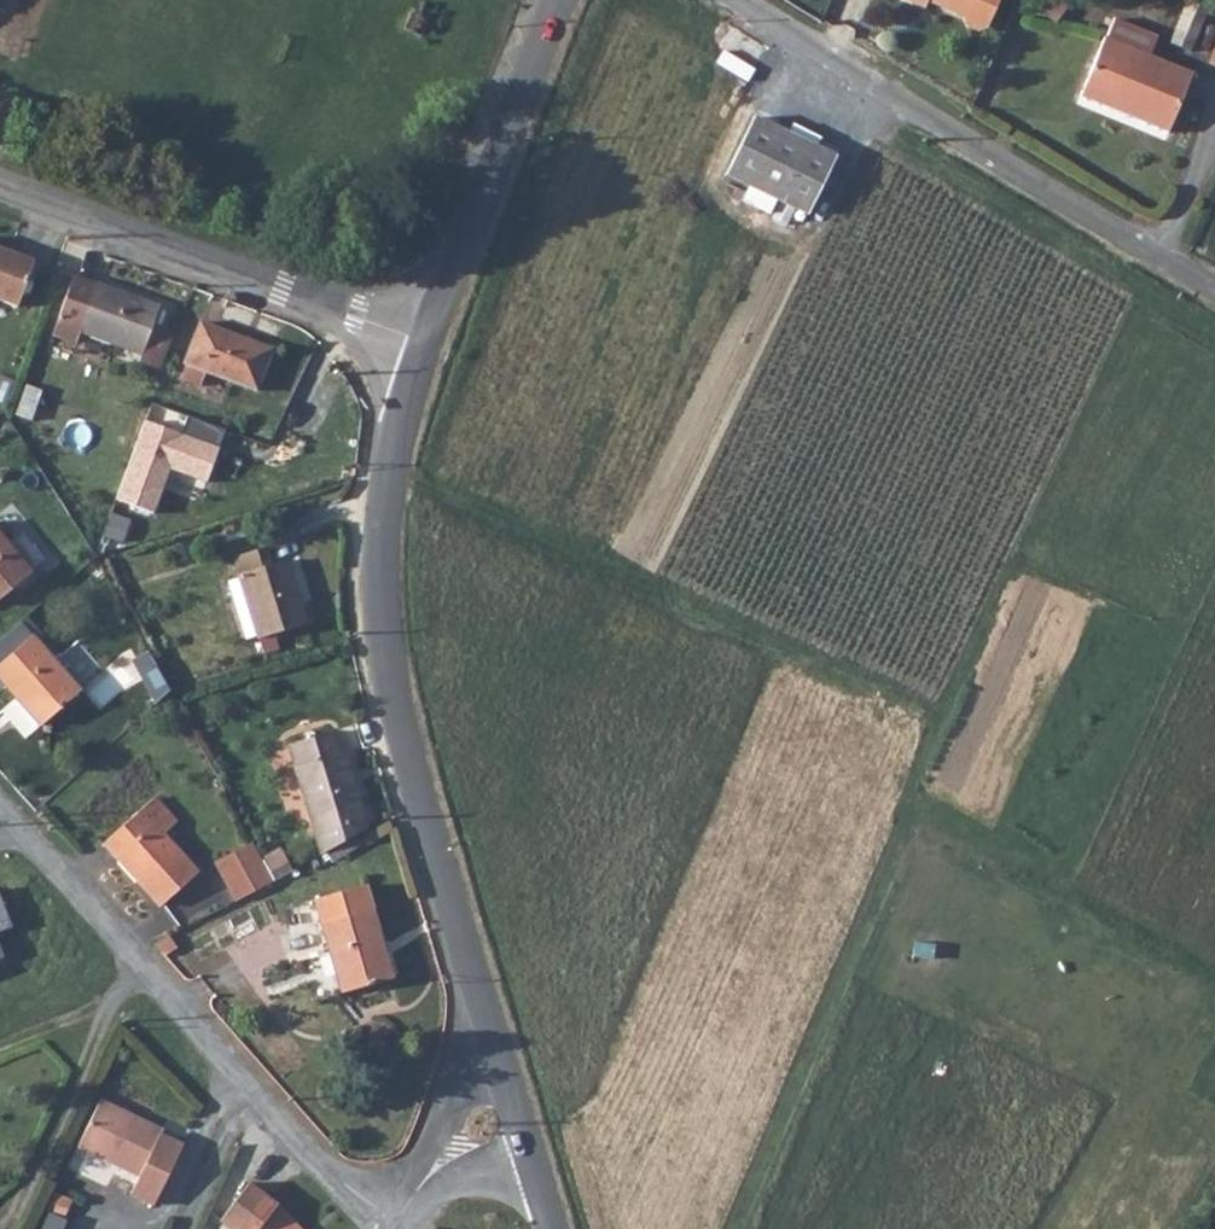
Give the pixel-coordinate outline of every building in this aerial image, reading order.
[(921,8),(925,0),(959,17),(962,26),(973,32),(982,28),(996,0),(905,0),(921,8)] [(1185,51),(1203,10),(1182,1),(1165,42),(1185,51)] [(1214,67),(1214,31),(1202,62),(1214,67)] [(1194,69),(1103,33),(1080,91),(1109,102),(1111,96),(1145,109),(1142,115),(1171,126),(1194,69)] [(748,118),(719,178),(800,216),(828,155),(748,118)] [(0,251),(0,304),(18,310),(36,263),(0,251)] [(79,343),(82,333),(145,354),(170,363),(178,340),(153,331),(161,309),(77,279),(57,335),(79,343)] [(277,350),(204,325),(185,379),(204,386),(209,373),(263,391),(277,350)] [(167,373),(170,363),(145,354),(142,364),(167,373)] [(139,424),(111,502),(151,517),(166,474),(205,483),(213,449),(139,424)] [(32,576),(0,538),(0,602),(32,576)] [(235,559),(241,577),(228,581),(245,639),(258,636),(259,640),(273,636),(307,625),(288,562),(273,566),(268,549),(235,559)] [(278,651),(273,636),(259,640),(264,655),(278,651)] [(0,671),(0,680),(43,729),(83,694),(35,640),(0,671)] [(289,745),(322,856),(369,831),(345,755),(340,756),(333,732),(316,736),(315,734),(313,731),(309,730),(306,731),(303,734),(302,738),(304,741),(289,745)] [(158,801),(106,846),(164,910),(200,877),(166,838),(179,826),(158,801)] [(234,905),(276,881),(254,844),(213,866),(234,905)] [(366,885),(315,901),(344,995),(393,979),(366,885)] [(100,1104),(78,1151),(138,1180),(129,1198),(152,1210),(182,1149),(159,1139),(161,1134),(100,1104)] [(282,1201),(255,1177),(223,1214),(238,1228),(305,1228),(282,1201)] [(33,1228),(58,1228),(70,1199),(49,1190),(33,1228)]
